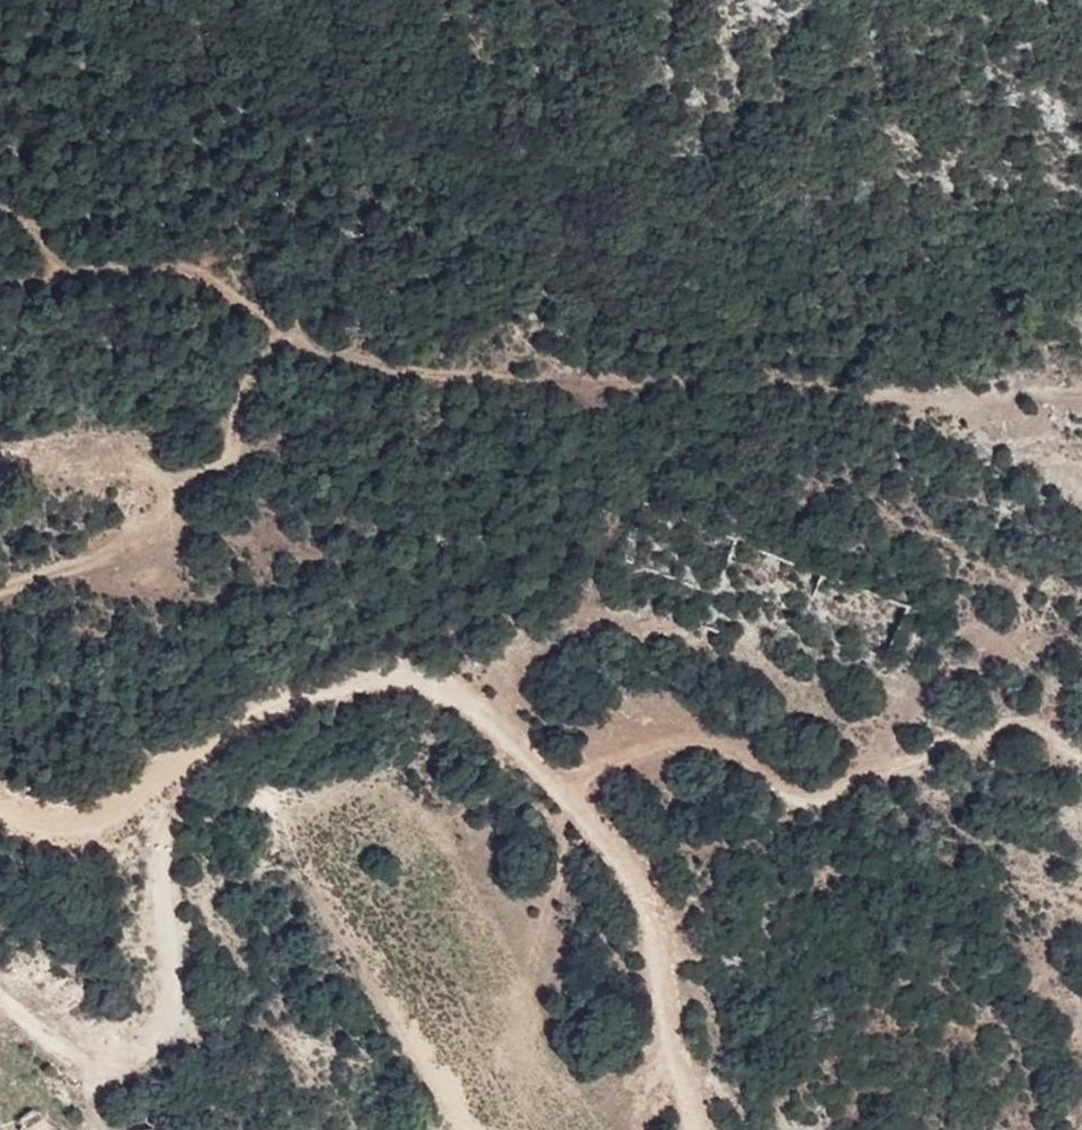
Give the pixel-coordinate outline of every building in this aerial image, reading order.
[(17,1116),(0,1124),(0,1129),(22,1129),(17,1116)]
